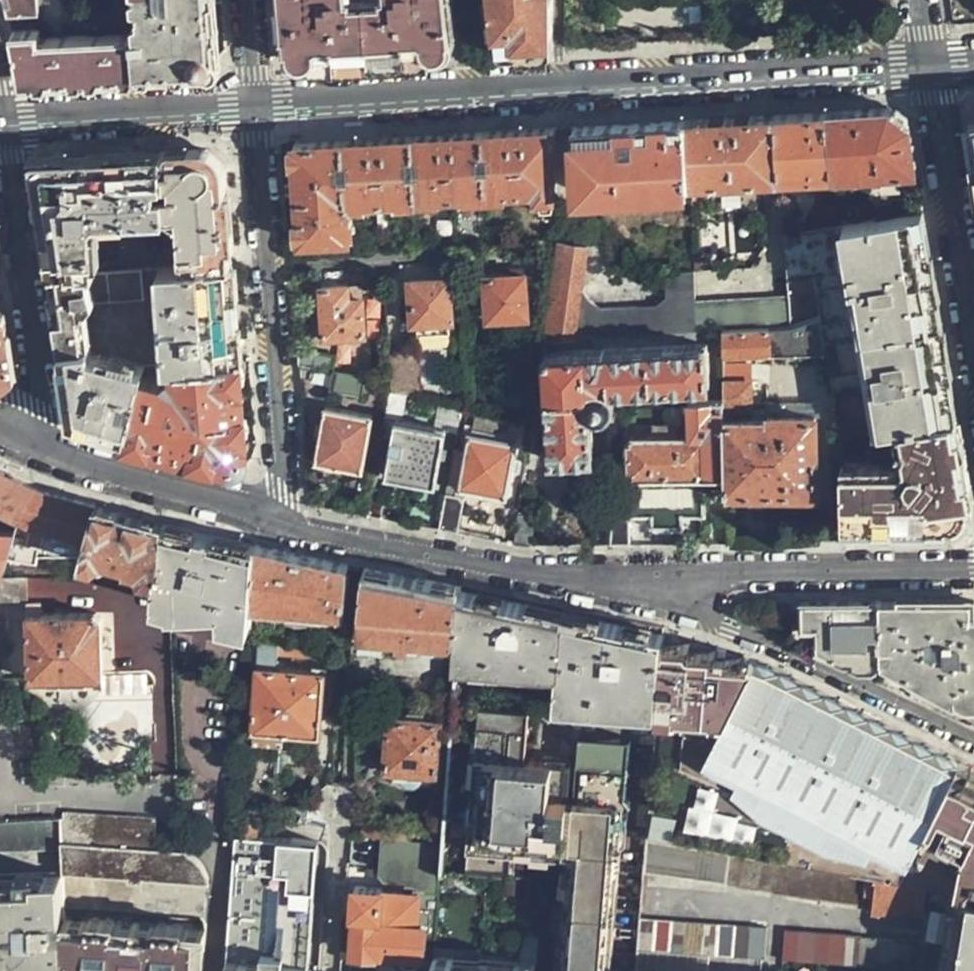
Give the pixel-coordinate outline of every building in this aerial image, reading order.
[(4,14),(35,12),(34,0),(1,0),(4,14)] [(224,0),(137,0),(137,3),(142,6),(144,32),(37,37),(37,27),(8,29),(21,81),(213,68),(219,60),(215,58),(212,1),(224,0)] [(287,47),(305,63),(371,59),(439,54),(452,33),(449,0),(284,0),(287,47)] [(552,0),(491,0),(495,35),(497,40),(502,46),(509,49),(529,48),(551,46),(552,0)] [(834,181),(919,176),(910,124),(891,106),(859,108),(825,110),(833,174),(834,181)] [(833,174),(825,110),(814,111),(776,113),(781,175),(833,174)] [(765,176),(781,175),(776,113),(732,116),(687,119),(693,181),(765,176)] [(628,122),(572,126),(574,187),(693,181),(687,119),(628,122)] [(520,129),(483,131),(487,191),(523,189),(531,197),(554,195),(553,127),(520,129)] [(449,133),(413,135),(415,196),(487,191),(483,131),(449,133)] [(379,137),(344,140),(345,161),(349,160),(351,176),(346,177),(347,199),(415,196),(413,135),(379,137)] [(344,140),(292,143),(294,195),(296,239),(350,235),(348,212),(347,199),(346,177),(340,178),(338,161),(345,161),(344,140)] [(182,267),(232,264),(228,207),(224,165),(206,149),(164,151),(169,215),(177,214),(182,267)] [(34,178),(49,274),(99,271),(92,226),(99,219),(169,215),(164,151),(50,157),(42,168),(34,178)] [(349,160),(345,161),(338,161),(340,178),(346,177),(351,176),(349,160)] [(942,312),(924,209),(785,230),(790,294),(792,321),(820,316),(840,434),(896,425),(959,415),(942,312)] [(546,339),(695,328),(695,301),(694,271),(665,273),(666,297),(656,304),(603,308),(590,300),(580,290),(585,245),(559,243),(546,339)] [(173,362),(238,358),(235,310),(232,264),(182,267),(173,267),(163,268),(170,362),(173,362)] [(104,429),(127,435),(143,375),(146,364),(93,353),(89,312),(97,303),(147,300),(145,269),(99,271),(49,274),(55,312),(68,405),(83,425),(104,429)] [(524,314),(521,272),(483,274),(485,318),(524,314)] [(450,318),(447,277),(408,278),(410,321),(450,318)] [(346,298),(345,284),(318,286),(323,339),(330,342),(338,341),(342,338),(342,334),(347,333),(364,332),(360,297),(346,298)] [(723,326),(770,323),(792,321),(790,294),(695,301),(695,328),(723,326)] [(3,314),(0,312),(0,375),(11,370),(3,314)] [(723,326),(724,350),(772,348),(770,323),(723,326)] [(709,382),(705,342),(547,352),(549,458),(591,456),(590,414),(592,413),(598,415),(605,414),(611,410),(614,404),(613,398),(610,391),(612,389),(687,384),(709,382)] [(332,352),(329,367),(331,368),(362,373),(365,374),(368,358),(332,352)] [(240,381),(238,358),(173,362),(174,373),(165,382),(143,375),(127,435),(180,448),(185,450),(190,451),(231,462),(236,460),(241,456),(244,449),(240,381)] [(359,393),(362,373),(331,368),(328,388),(359,393)] [(727,474),(728,490),(816,490),(814,413),(769,415),(769,418),(752,419),(750,380),(725,382),(725,398),(727,474)] [(703,475),(727,474),(725,398),(690,400),(690,434),(701,434),(703,475)] [(363,473),(374,416),(325,408),(316,464),(363,473)] [(973,500),(959,415),(896,425),(902,460),(910,467),(905,472),(892,462),(836,464),(838,524),(955,522),(964,511),(973,500)] [(432,481),(443,427),(394,418),(384,471),(432,481)] [(438,527),(455,530),(464,497),(475,499),(477,490),(503,494),(515,440),(509,439),(510,434),(475,427),(473,432),(470,432),(459,483),(447,481),(438,527)] [(682,512),(703,512),(703,475),(701,434),(690,434),(630,436),(627,439),(630,513),(653,512),(653,522),(665,522),(682,522),(682,512)] [(179,456),(188,458),(190,451),(185,450),(180,448),(179,456)] [(32,484),(1,469),(0,469),(0,531),(15,532),(32,484)] [(64,494),(32,484),(15,532),(8,554),(34,560),(38,550),(83,550),(94,503),(64,494)] [(131,513),(94,503),(83,550),(82,555),(92,558),(100,554),(101,550),(119,554),(125,554),(130,561),(141,563),(144,569),(143,574),(154,574),(164,521),(131,513)] [(612,516),(610,543),(628,543),(629,520),(625,516),(612,516)] [(520,543),(528,545),(531,518),(524,517),(520,543)] [(528,545),(542,544),(545,520),(531,518),(528,545)] [(212,532),(164,521),(154,574),(153,576),(166,580),(218,598),(218,613),(251,619),(252,605),(256,542),(212,532)] [(15,532),(0,531),(0,571),(2,571),(8,554),(15,532)] [(287,548),(256,542),(252,605),(343,613),(348,560),(335,557),(287,548)] [(457,638),(461,583),(412,573),(365,563),(360,633),(387,635),(387,632),(457,638)] [(663,637),(664,623),(570,604),(461,583),(457,638),(455,654),(561,664),(555,711),(557,711),(656,719),(663,637)] [(879,600),(881,662),(968,708),(973,708),(973,600),(973,599),(936,599),(879,600)] [(879,600),(801,601),(802,621),(802,642),(816,643),(817,648),(843,661),(853,660),(854,665),(864,669),(877,669),(881,662),(879,600)] [(101,675),(101,620),(91,613),(26,614),(27,676),(101,675)] [(274,665),(276,638),(257,637),(251,727),(318,732),(321,669),(274,665)] [(663,637),(656,719),(654,738),(646,833),(931,883),(973,891),(973,776),(963,768),(802,681),(753,663),(742,659),(732,658),(722,657),(723,650),(684,648),(685,639),(674,638),(663,637)] [(625,760),(576,757),(572,817),(564,817),(566,780),(517,776),(521,712),(476,708),(464,873),(511,877),(512,843),(550,846),(550,853),(568,855),(564,921),(562,950),(562,962),(568,962),(568,970),(611,970),(625,760)] [(555,730),(654,738),(656,719),(557,711),(555,730)] [(434,771),(438,721),(420,720),(420,715),(405,713),(404,718),(387,717),(384,767),(434,771)] [(276,822),(308,824),(309,805),(277,802),(276,822)] [(235,834),(255,836),(257,820),(256,812),(237,810),(235,834)] [(60,838),(155,847),(156,821),(63,813),(60,838)] [(60,849),(60,838),(59,818),(0,821),(0,852),(60,849)] [(361,819),(361,834),(380,835),(443,839),(444,823),(361,819)] [(925,907),(931,883),(646,833),(644,870),(768,888),(768,892),(892,909),(899,905),(925,907)] [(315,842),(255,836),(235,834),(224,970),(308,970),(315,842)] [(425,891),(439,892),(443,839),(380,835),(378,874),(385,882),(413,884),(413,890),(425,891)] [(189,853),(185,849),(155,847),(60,838),(60,849),(62,870),(129,874),(129,879),(141,879),(141,875),(206,880),(207,875),(201,863),(189,853)] [(64,917),(62,870),(0,872),(0,970),(66,970),(64,917)] [(931,883),(925,907),(922,937),(919,965),(927,966),(926,970),(973,970),(973,891),(931,883)] [(423,918),(425,891),(413,890),(380,889),(380,885),(352,884),(350,912),(353,912),(350,952),(376,954),(376,952),(397,953),(397,961),(404,968),(412,969),(420,962),(420,954),(424,955),(426,919),(423,918)] [(425,891),(423,918),(426,919),(438,919),(439,892),(425,891)] [(640,916),(637,947),(762,955),(764,926),(640,916)] [(204,927),(64,917),(66,970),(201,970),(204,927)] [(548,949),(562,950),(564,921),(551,919),(548,949)] [(781,957),(919,965),(922,937),(782,928),(781,957)] [(536,970),(536,964),(435,956),(434,970),(535,970),(536,970)]
